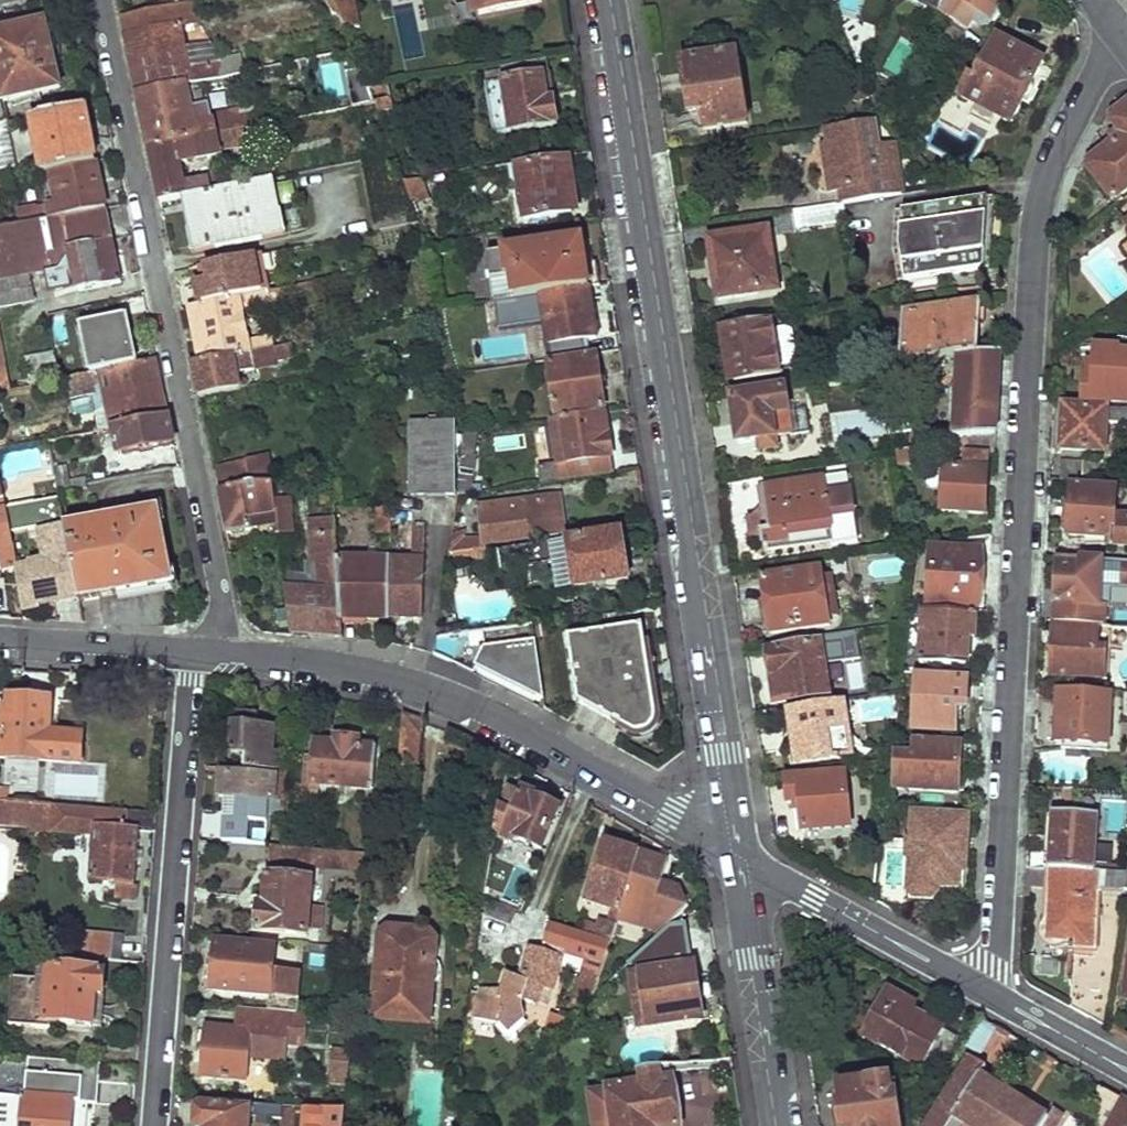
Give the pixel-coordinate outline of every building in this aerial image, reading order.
[(345,31),(359,26),(355,0),(334,0),(345,31)] [(473,22),(547,7),(546,0),(453,0),(454,4),(468,1),(473,22)] [(839,18),(844,0),(831,0),(839,18)] [(915,1),(941,15),(949,0),(915,0),(915,1)] [(941,15),(968,34),(973,27),(981,32),(987,30),(990,25),(994,26),(1009,0),(949,0),(941,15)] [(125,19),(129,34),(180,25),(199,20),(196,4),(125,19)] [(129,34),(141,93),(187,85),(204,80),(212,78),(207,62),(191,65),(180,25),(129,34)] [(3,103),(60,89),(48,35),(42,30),(35,31),(35,34),(21,36),(21,41),(15,42),(12,33),(0,35),(0,87),(3,103)] [(997,41),(967,101),(982,108),(1003,120),(1013,125),(1046,65),(997,41)] [(207,62),(212,78),(238,73),(233,56),(207,62)] [(737,57),(682,67),(691,120),(703,118),(706,134),(749,126),(737,57)] [(489,84),(497,135),(558,126),(553,98),(546,100),(543,76),(549,75),(547,59),(504,65),(506,81),(489,84)] [(351,75),(358,93),(370,86),(362,70),(351,75)] [(543,76),(546,100),(553,98),(549,75),(543,76)] [(204,80),(187,85),(141,93),(151,146),(263,124),(260,112),(260,109),(239,114),(237,107),(211,113),(204,80)] [(370,86),(379,110),(398,107),(393,84),(370,86)] [(40,118),(51,174),(97,164),(87,108),(40,118)] [(1003,120),(982,108),(975,121),(997,132),(1003,120)] [(1090,165),(1090,173),(1113,201),(1120,201),(1126,195),(1126,108),(1113,119),(1113,127),(1122,139),(1090,165)] [(151,146),(163,205),(190,199),(183,165),(224,155),(223,149),(267,139),(263,124),(151,146)] [(19,182),(8,126),(0,127),(0,186),(7,184),(19,182)] [(875,127),(828,134),(830,148),(832,159),(826,161),(831,196),(842,194),(845,209),(901,198),(894,150),(879,152),(875,127)] [(361,160),(376,230),(419,220),(414,204),(406,184),(393,152),(361,160)] [(520,170),(529,220),(575,213),(569,187),(575,184),(570,161),(520,170)] [(38,209),(39,223),(106,210),(97,164),(51,174),(57,205),(38,209)] [(406,184),(414,204),(429,200),(424,181),(406,184)] [(191,231),(196,253),(286,232),(280,211),(276,211),(269,182),(190,199),(196,229),(191,231)] [(7,184),(0,186),(0,201),(2,201),(1,195),(8,194),(7,184)] [(901,218),(899,252),(904,288),(984,277),(986,205),(901,218)] [(842,209),(794,216),(796,232),(848,224),(845,209),(842,209)] [(29,277),(56,271),(74,266),(71,248),(112,241),(106,210),(39,223),(0,232),(0,283),(29,277)] [(487,250),(495,300),(591,284),(582,235),(487,250)] [(768,235),(709,245),(720,305),(781,295),(778,275),(774,275),(768,235)] [(76,275),(80,292),(122,285),(112,241),(71,248),(74,266),(56,271),(57,279),(76,275)] [(199,285),(203,304),(264,290),(258,257),(210,269),(212,281),(199,285)] [(34,304),(29,277),(0,283),(0,311),(34,304)] [(192,307),(203,361),(274,346),(271,335),(250,339),(243,305),(270,299),(268,289),(264,290),(203,304),(192,307)] [(544,296),(551,342),(598,334),(591,289),(544,296)] [(981,310),(904,323),(904,371),(909,370),(938,366),(957,363),(978,360),(981,310)] [(44,316),(48,333),(76,327),(72,311),(44,316)] [(82,326),(93,376),(137,368),(125,317),(82,326)] [(774,324),(722,331),(725,358),(730,356),(734,385),(781,378),(774,324)] [(200,396),(242,388),(239,372),(277,363),(276,360),(293,357),(290,342),(274,346),(203,361),(193,362),(200,396)] [(1083,404),(1126,406),(1126,358),(1116,357),(1116,352),(1096,350),(1094,382),(1084,382),(1083,404)] [(23,360),(29,389),(58,383),(51,354),(23,360)] [(957,363),(956,443),(994,440),(998,358),(978,360),(957,363)] [(551,367),(557,415),(605,406),(596,360),(551,367)] [(70,381),(74,400),(95,396),(94,388),(105,387),(114,430),(170,420),(158,363),(137,368),(93,376),(70,381)] [(938,366),(909,370),(911,384),(937,380),(938,366)] [(784,395),(732,402),(739,445),(753,443),(777,439),(791,437),(784,395)] [(1061,451),(1104,454),(1105,426),(1125,427),(1125,432),(1126,433),(1126,414),(1064,410),(1061,451)] [(533,466),(536,483),(615,471),(605,415),(551,423),(556,461),(533,466)] [(114,430),(119,454),(175,445),(170,420),(114,430)] [(409,420),(409,495),(457,495),(457,420),(409,420)] [(466,433),(461,469),(476,471),(482,432),(466,433)] [(753,443),(754,451),(779,447),(777,439),(753,443)] [(994,459),(994,442),(966,447),(947,450),(946,471),(942,471),(939,517),(983,519),(986,474),(986,460),(994,459)] [(930,452),(909,455),(911,467),(931,465),(930,452)] [(214,469),(219,494),(273,483),(271,458),(214,469)] [(1061,465),(1059,485),(1094,487),(1095,466),(1061,465)] [(68,490),(64,469),(53,471),(56,489),(57,493),(68,490)] [(458,495),(473,494),(475,476),(461,474),(458,495)] [(219,494),(228,536),(254,533),(252,521),(277,517),(276,502),(273,483),(219,494)] [(767,523),(760,524),(763,539),(764,551),(789,548),(788,539),(831,534),(826,484),(763,493),(767,523)] [(1066,540),(1111,542),(1110,550),(1126,551),(1126,522),(1112,521),(1113,495),(1069,491),(1066,540)] [(14,568),(23,611),(79,600),(65,529),(59,500),(3,511),(8,536),(39,530),(45,563),(14,568)] [(279,530),(279,531),(307,530),(304,500),(276,502),(277,517),(279,530)] [(2,564),(7,564),(9,569),(14,568),(8,536),(3,511),(1,501),(0,502),(0,555),(2,564)] [(482,509),(486,544),(531,537),(526,508),(511,510),(510,505),(482,509)] [(79,600),(80,602),(172,585),(160,513),(65,529),(79,600)] [(277,517),(252,521),(254,533),(279,530),(277,517)] [(389,560),(389,621),(425,622),(424,531),(415,531),(415,560),(389,560)] [(454,532),(450,548),(474,553),(477,537),(454,532)] [(285,585),(290,638),(338,642),(338,619),(335,560),(333,534),(310,535),(311,561),(316,561),(318,589),(285,585)] [(497,551),(500,572),(569,562),(573,587),(627,579),(620,534),(497,551)] [(926,554),(922,608),(976,611),(980,557),(926,554)] [(335,560),(338,619),(389,621),(389,560),(335,560)] [(1126,592),(1126,565),(1057,562),(1053,628),(1103,630),(1104,610),(1108,610),(1109,591),(1126,592)] [(823,575),(764,585),(772,637),(830,627),(823,575)] [(920,614),(917,666),(964,669),(966,640),(973,641),(975,618),(920,614)] [(568,640),(580,706),(632,734),(642,736),(648,734),(652,724),(642,625),(568,640)] [(1054,633),(1051,678),(1102,681),(1103,654),(1095,654),(1096,636),(1054,633)] [(832,634),(833,662),(857,662),(856,634),(832,634)] [(450,643),(444,661),(473,675),(475,671),(531,696),(534,684),(527,645),(513,636),(488,640),(482,653),(450,643)] [(821,645),(767,652),(771,678),(781,676),(786,704),(829,698),(821,645)] [(914,684),(912,733),(953,735),(954,707),(963,707),(964,686),(914,684)] [(1060,698),(1059,720),(1063,720),(1061,745),(1105,749),(1107,701),(1060,698)] [(0,761),(83,766),(85,738),(51,736),(52,704),(10,702),(9,711),(3,711),(0,761)] [(844,704),(790,712),(798,767),(853,759),(844,704)] [(246,757),(247,772),(277,776),(279,757),(273,757),(275,732),(256,729),(256,717),(235,715),(233,756),(246,757)] [(407,720),(402,769),(421,770),(425,727),(407,720)] [(308,771),(307,789),(373,793),(377,749),(361,748),(361,743),(333,741),(333,746),(316,745),(314,771),(308,771)] [(897,758),(894,792),(955,795),(959,748),(913,747),(912,759),(897,758)] [(884,764),(860,767),(861,773),(885,770),(884,764)] [(845,775),(787,784),(791,808),(801,807),(805,832),(852,824),(845,775)] [(224,778),(221,801),(275,806),(277,783),(224,778)] [(10,804),(11,791),(0,791),(0,803),(10,804)] [(502,818),(500,837),(545,854),(559,814),(513,794),(502,818)] [(160,817),(10,804),(0,803),(0,827),(35,830),(35,834),(97,840),(93,886),(138,889),(144,837),(159,838),(160,817)] [(1027,852),(1026,873),(1091,876),(1092,870),(1095,819),(1054,816),(1051,853),(1027,852)] [(916,817),(908,901),(934,903),(936,890),(955,891),(957,874),(963,874),(968,820),(916,817)] [(600,932),(596,944),(613,949),(616,942),(623,920),(644,856),(606,846),(588,905),(612,914),(610,926),(602,924),(600,932)] [(269,851),(267,871),(302,874),(303,869),(366,875),(368,861),(269,851)] [(616,942),(637,948),(643,926),(646,927),(652,906),(658,908),(671,865),(644,856),(623,920),(616,942)] [(1117,871),(1092,870),(1091,876),(1116,878),(1117,871)] [(1026,873),(1025,890),(1047,891),(1045,935),(1042,935),(1041,938),(1042,942),(1042,946),(1044,949),(1046,950),(1048,952),(1052,954),(1055,954),(1058,953),(1061,951),(1063,949),(1065,946),(1065,943),(1071,943),(1070,950),(1092,952),(1096,892),(1122,894),(1124,878),(1116,878),(1091,876),(1026,873)] [(259,908),(259,935),(307,940),(311,885),(268,880),(266,908),(259,908)] [(491,902),(487,920),(515,931),(522,915),(491,902)] [(652,929),(658,908),(652,906),(646,927),(652,929)] [(631,966),(638,1022),(699,1014),(686,924),(667,927),(631,966)] [(589,929),(585,941),(596,944),(600,932),(589,929)] [(87,930),(84,949),(113,955),(116,935),(87,930)] [(543,957),(568,962),(591,968),(587,982),(585,988),(591,990),(587,1004),(594,1007),(598,1000),(613,949),(596,944),(585,941),(552,930),(543,957)] [(383,933),(376,1026),(432,1029),(440,947),(431,937),(383,933)] [(219,946),(213,1001),(269,1007),(273,976),(275,952),(219,946)] [(510,982),(504,1006),(515,1009),(517,1004),(543,1012),(549,996),(557,997),(563,978),(563,977),(568,962),(543,957),(531,956),(523,984),(510,982)] [(591,968),(568,962),(563,977),(587,982),(591,968)] [(109,974),(51,970),(43,970),(42,984),(16,983),(14,1031),(55,1033),(56,1027),(98,1029),(100,998),(108,999),(109,974)] [(301,979),(273,976),(269,1007),(268,1016),(295,1020),(301,979)] [(886,991),(859,1038),(917,1070),(924,1057),(939,1065),(954,1038),(908,1013),(912,1005),(886,991)] [(561,1008),(557,1022),(566,1023),(565,1028),(570,1031),(577,1022),(561,1008)] [(268,1016),(241,1013),(239,1034),(208,1031),(205,1081),(248,1083),(250,1061),(285,1064),(287,1047),(302,1047),(304,1021),(295,1020),(268,1016)] [(88,1103),(98,1104),(101,1063),(28,1058),(25,1096),(0,1094),(0,1125),(86,1125),(88,1103)] [(928,1125),(1055,1125),(1062,1115),(1051,1109),(1045,1119),(979,1079),(985,1067),(968,1059),(928,1125)] [(337,1060),(334,1083),(351,1083),(353,1061),(337,1060)] [(594,1125),(676,1125),(672,1083),(668,1083),(667,1070),(640,1073),(641,1085),(609,1089),(609,1091),(591,1093),(594,1125)] [(835,1107),(837,1125),(898,1125),(894,1101),(890,1101),(887,1082),(836,1090),(838,1106),(835,1107)] [(1121,1101),(1097,1089),(1097,1125),(1126,1125),(1126,1104),(1121,1101)] [(260,1110),(259,1123),(271,1124),(273,1112),(260,1110)] [(251,1116),(199,1111),(197,1114),(197,1125),(251,1125),(251,1116)] [(309,1125),(349,1125),(349,1119),(273,1112),(271,1124),(292,1125),(301,1125),(301,1124),(309,1124),(309,1125)]
